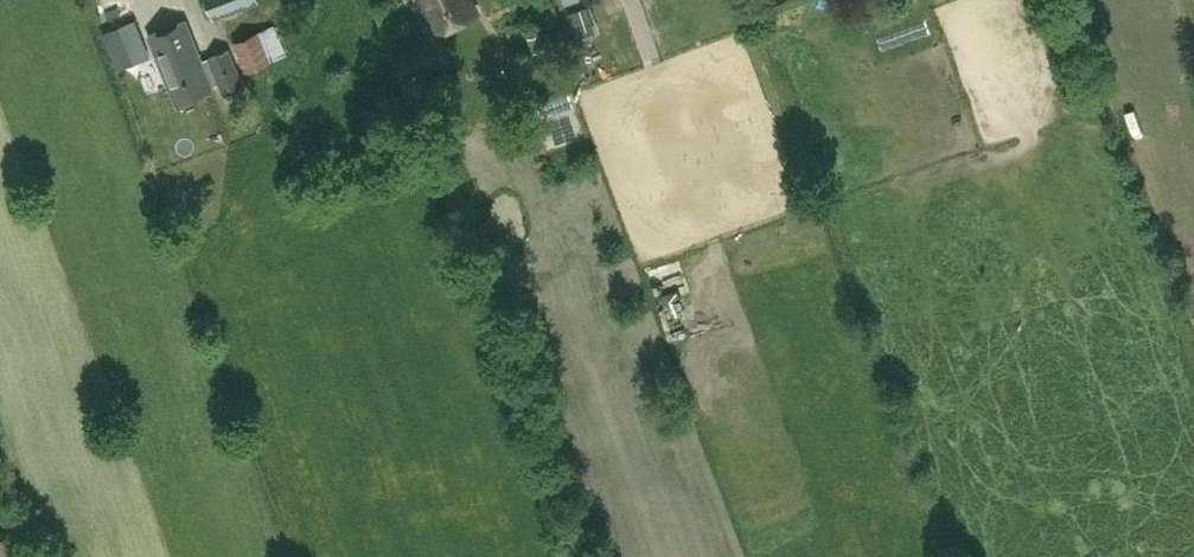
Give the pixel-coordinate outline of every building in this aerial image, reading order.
[(258,0),(207,0),(214,18),(259,1),(258,0)] [(437,30),(476,13),(470,0),(424,0),(437,30)] [(754,12),(763,7),(760,0),(748,0),(754,12)] [(265,26),(276,57),(300,49),(289,18),(265,26)] [(136,21),(114,29),(104,33),(118,69),(150,56),(136,21)] [(186,22),(150,36),(176,103),(212,89),(211,87),(219,83),(223,95),(243,87),(229,51),(201,61),(186,22)] [(233,42),(245,72),(271,62),(258,32),(233,42)] [(541,34),(529,39),(535,53),(546,48),(541,34)] [(440,61),(431,42),(396,57),(405,76),(440,61)] [(8,516),(0,494),(0,519),(8,516)]
